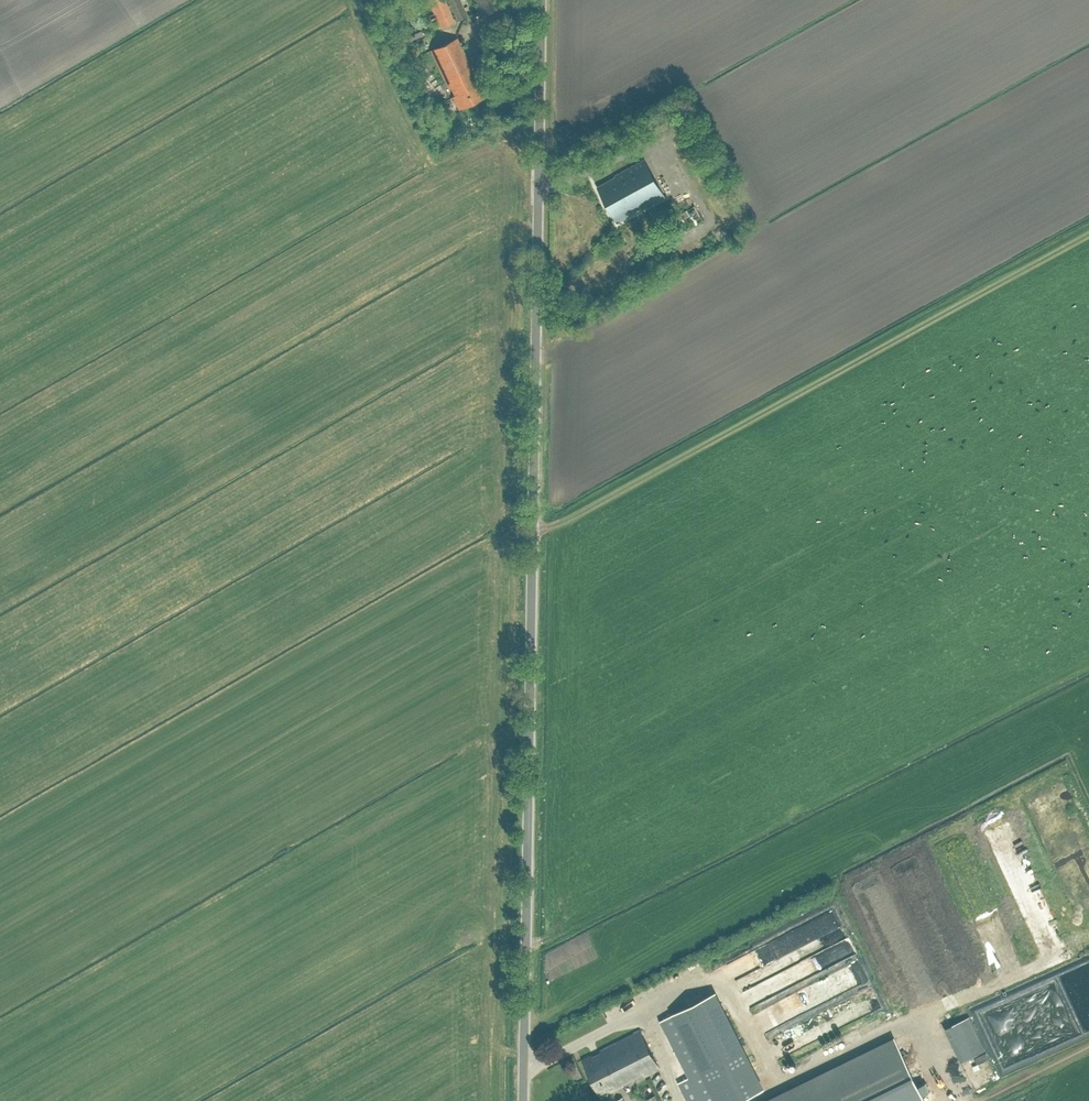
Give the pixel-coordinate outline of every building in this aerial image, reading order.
[(441,28),(467,16),(459,0),(427,0),(441,28)] [(495,0),(474,0),(481,15),(498,7),(495,0)] [(484,96),(457,39),(430,52),(448,88),(451,88),(455,95),(452,96),(458,109),(484,96)] [(598,187),(617,222),(628,216),(627,214),(651,201),(652,203),(665,196),(644,159),(615,176),(615,177),(598,187)] [(821,922),(829,932),(837,926),(829,915),(821,922)] [(792,935),(797,945),(804,942),(800,932),(792,935)] [(901,948),(904,959),(914,956),(910,945),(901,948)] [(747,1004),(788,995),(786,986),(793,985),(794,988),(798,984),(799,987),(819,983),(825,980),(811,983),(832,971),(827,963),(827,960),(812,963),(808,958),(796,970),(789,977),(786,979),(781,974),(773,979),(770,982),(769,978),(753,981),(754,989),(744,995),(743,995),(745,1000),(747,1004)] [(798,1014),(853,991),(845,972),(790,996),(798,1014)] [(714,993),(673,1014),(712,1091),(753,1071),(714,993)] [(621,1085),(643,1074),(644,1075),(661,1066),(642,1029),(602,1049),(602,1051),(594,1056),(592,1055),(584,1059),(603,1096),(620,1087),(621,1085)] [(894,1037),(762,1100),(925,1100),(894,1037)] [(787,1058),(778,1062),(782,1071),(791,1068),(787,1058)] [(678,1082),(687,1100),(703,1100),(690,1076),(678,1082)] [(981,1082),(973,1087),(977,1093),(985,1088),(981,1082)]
